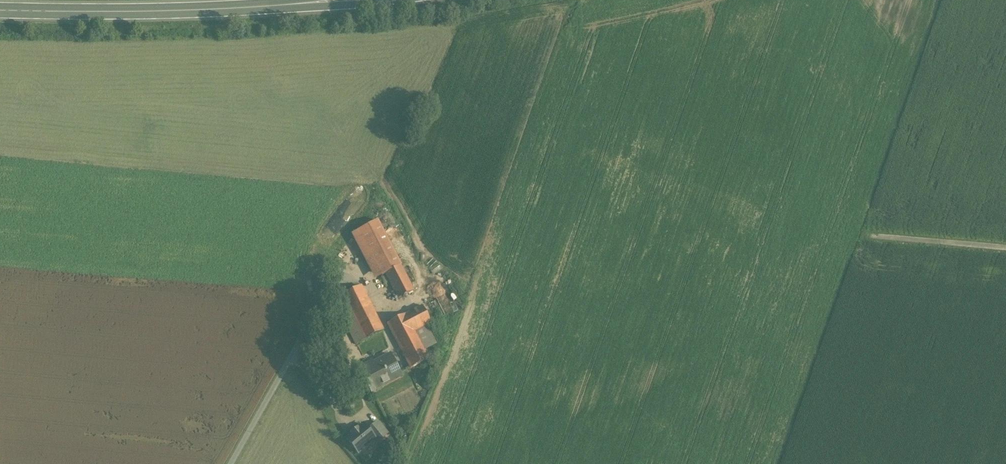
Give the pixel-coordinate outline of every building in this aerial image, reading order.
[(378,222),(352,235),(375,279),(385,274),(398,299),(403,297),(406,295),(414,291),(378,222)] [(361,287),(334,300),(345,322),(372,308),(361,287)] [(422,306),(387,324),(405,358),(410,369),(429,359),(425,351),(424,351),(414,332),(431,323),(422,306)] [(372,308),(345,322),(357,345),(384,331),(372,308)] [(367,365),(359,369),(371,392),(381,386),(380,384),(400,374),(390,355),(368,367),(367,365)] [(368,431),(375,439),(374,440),(377,442),(387,434),(378,423),(368,431)] [(346,440),(358,454),(374,440),(375,439),(368,431),(363,426),(358,430),(357,429),(351,434),(352,435),(346,440)]
